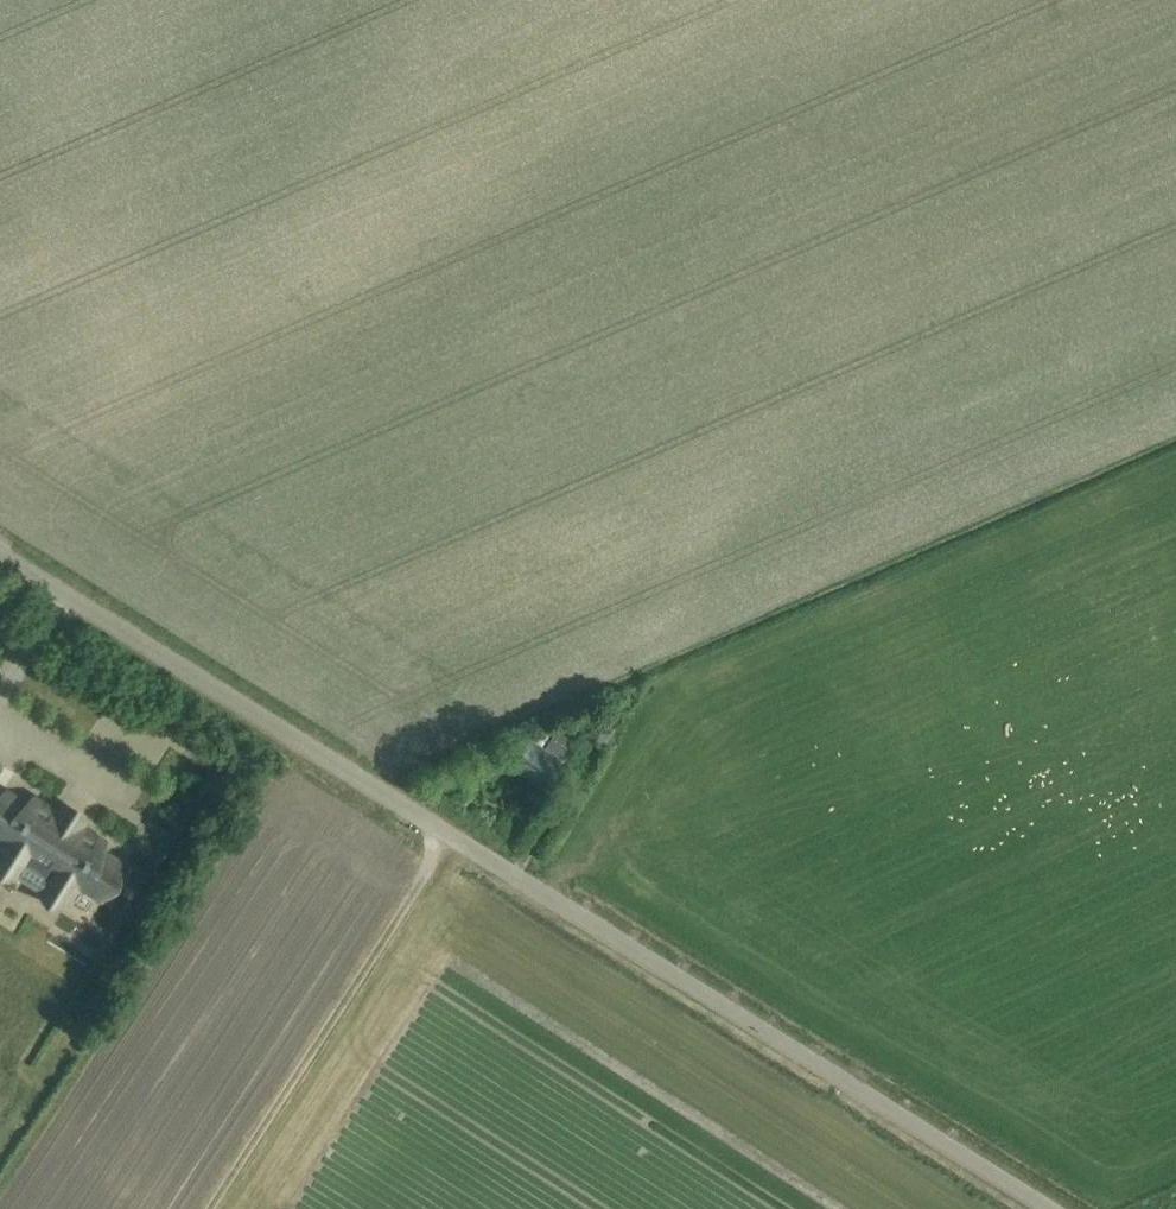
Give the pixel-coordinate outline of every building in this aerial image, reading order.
[(530,740),(515,764),(546,784),(573,740),(557,730),(545,750),(530,740)] [(58,882),(74,892),(89,868),(112,883),(133,850),(110,835),(115,827),(91,812),(94,808),(74,795),(71,799),(47,784),(42,792),(19,777),(0,806),(0,811),(21,824),(6,848),(27,862),(37,847),(62,863),(52,878),(58,882)]
